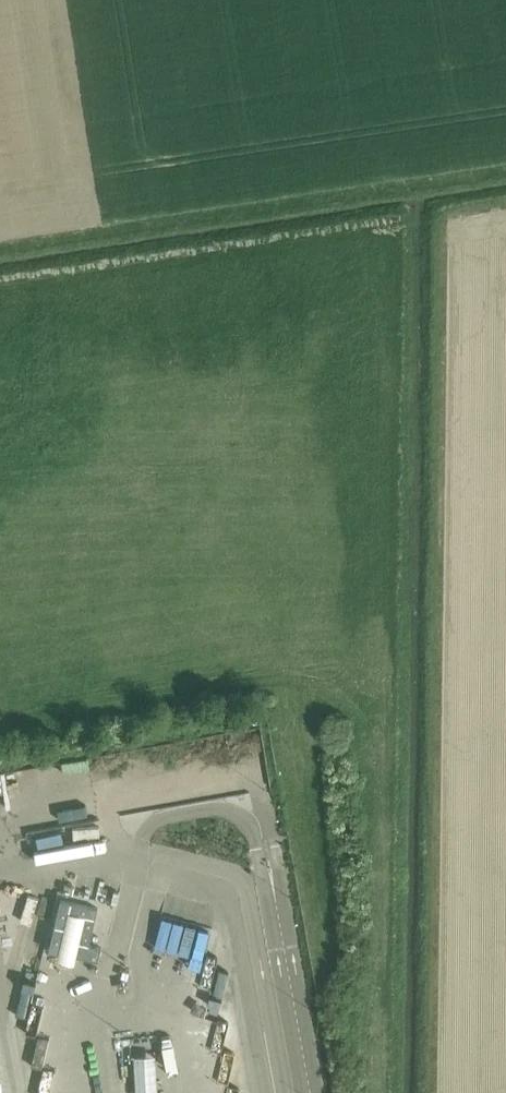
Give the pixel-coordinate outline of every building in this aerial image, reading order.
[(99,959),(102,946),(90,943),(99,906),(62,897),(49,950),(60,952),(60,950),(99,959)]
